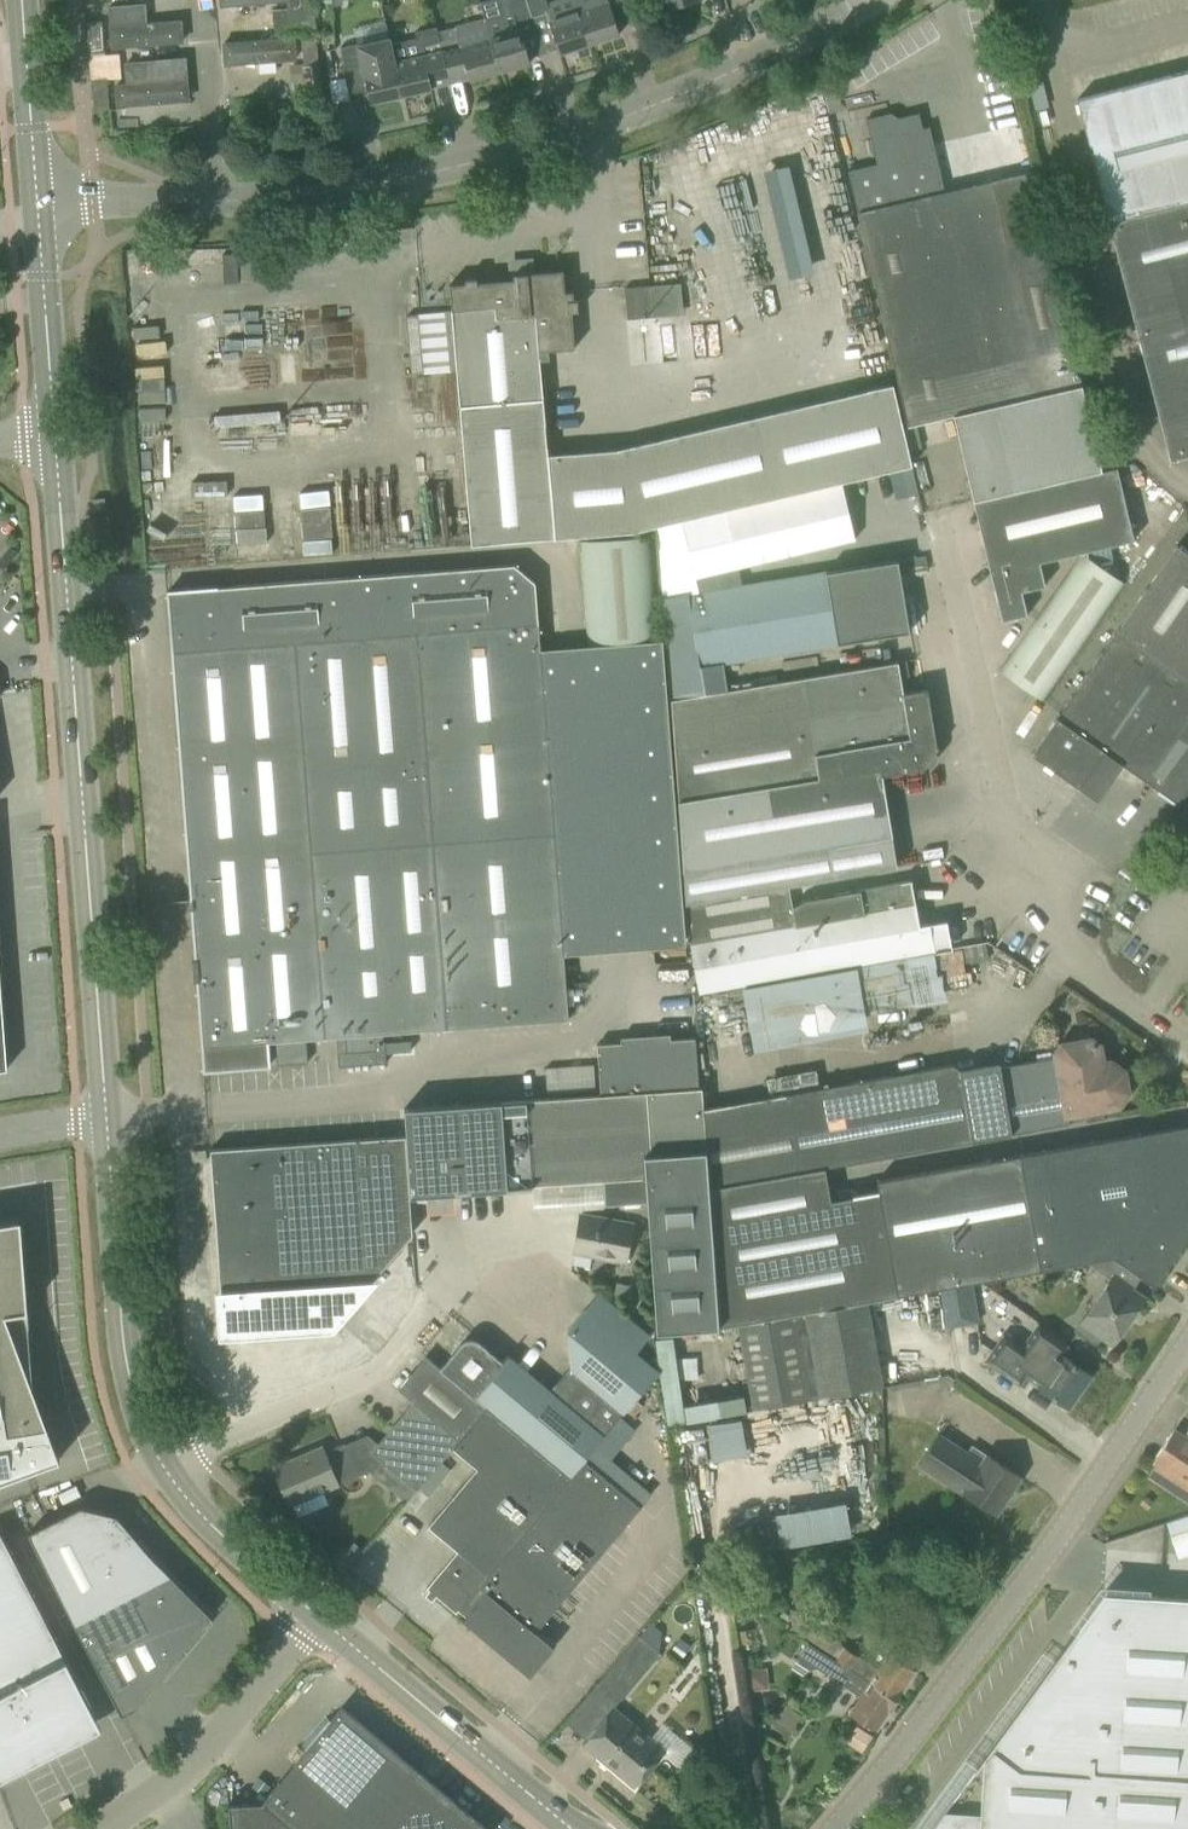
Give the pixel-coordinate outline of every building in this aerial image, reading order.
[(242,2),(245,38),(301,34),(299,0),(272,0),(242,2)] [(528,6),(543,53),(558,49),(559,53),(589,44),(578,11),(575,0),(554,0),(546,3),(545,0),(528,6)] [(578,11),(589,44),(619,34),(617,27),(634,21),(627,0),(575,0),(578,11)] [(660,11),(697,0),(656,0),(660,11)] [(503,13),(484,18),(499,71),(529,63),(528,58),(543,53),(528,6),(512,10),(518,30),(508,32),(503,13)] [(177,11),(121,15),(123,50),(179,46),(177,11)] [(454,27),(437,30),(437,31),(439,42),(449,79),(467,75),(469,80),(499,71),(484,18),(484,17),(454,26),(454,27)] [(416,37),(389,43),(392,56),(401,96),(431,89),(430,84),(449,79),(439,42),(437,31),(437,30),(436,26),(414,31),(416,37)] [(389,43),(388,39),(357,46),(357,44),(340,47),(342,57),(340,58),(350,100),(368,96),(370,102),(401,96),(392,56),(389,43)] [(317,65),(326,64),(325,50),(316,50),(317,65)] [(105,52),(95,53),(96,67),(106,67),(105,52)] [(304,63),(248,67),(250,102),(306,98),(304,63)] [(106,70),(97,70),(98,85),(107,84),(106,70)] [(1076,99),(1082,122),(1118,260),(1169,460),(1187,455),(1187,70),(1076,99)] [(182,92),(126,96),(128,131),(184,127),(182,92)] [(876,164),(847,170),(907,426),(908,425),(952,415),(972,501),(1100,470),(1051,258),(1046,235),(1031,171),(991,180),(944,191),(929,126),(922,127),(918,112),(897,118),(896,116),(890,112),(865,118),(876,164)] [(795,163),(770,167),(790,275),(815,271),(795,163)] [(152,248),(125,249),(126,279),(153,278),(152,248)] [(189,251),(190,278),(250,276),(249,250),(189,251)] [(465,283),(449,285),(472,544),(632,531),(681,520),(841,482),(911,465),(892,384),(884,386),(618,449),(548,454),(539,351),(574,348),(572,312),(578,311),(577,299),(573,300),(572,291),(564,292),(562,270),(530,273),(529,261),(511,263),(513,279),(477,282),(476,279),(464,280),(465,283)] [(651,285),(624,288),(627,319),(654,317),(682,314),(679,283),(658,285),(651,285)] [(1100,470),(972,501),(1001,620),(1027,614),(1021,591),(1045,585),(1039,562),(1133,539),(1116,467),(1115,467),(1100,470)] [(681,520),(694,577),(854,539),(841,482),(681,520)] [(92,499),(93,511),(105,510),(104,498),(92,499)] [(579,539),(586,645),(658,640),(651,535),(579,539)] [(1179,805),(1187,792),(1187,553),(1177,545),(1031,753),(1097,800),(1122,764),(1179,805)] [(999,670),(1043,701),(1125,584),(1081,553),(999,670)] [(742,586),(662,599),(670,699),(706,693),(725,690),(721,663),(886,635),(909,631),(897,560),(874,564),(742,586)] [(658,640),(586,645),(540,648),(535,581),(514,564),(167,591),(204,1070),(269,1065),(267,1042),(275,1041),(276,1064),(307,1062),(305,1039),(336,1036),(338,1066),(386,1063),(384,1033),(568,1019),(563,954),(685,944),(662,639),(658,640)] [(706,693),(670,699),(678,800),(685,903),(736,895),(788,885),(836,877),(896,867),(891,836),(892,836),(881,775),(920,768),(920,769),(921,770),(929,759),(938,746),(937,745),(936,746),(927,689),(903,693),(900,677),(908,676),(906,660),(882,664),(725,690),(706,693)] [(685,903),(683,903),(699,993),(910,954),(934,950),(929,925),(918,927),(909,880),(801,900),(791,906),(788,885),(736,895),(685,903)] [(599,1094),(702,1089),(701,1086),(698,1087),(695,1037),(670,1038),(670,1033),(620,1036),(620,1041),(596,1043),(599,1094)] [(819,1087),(703,1110),(709,1187),(711,1187),(823,1167),(872,1158),(971,1140),(1049,1126),(1069,1123),(1067,1114),(1094,1109),(1118,1105),(1127,1092),(1123,1071),(1123,1070),(1110,1062),(1102,1063),(1099,1045),(1090,1039),(1061,1045),(1055,1053),(1056,1057),(1037,1060),(959,1074),(958,1068),(952,1064),(839,1084),(819,1087)] [(718,1326),(709,1196),(709,1187),(702,1089),(599,1094),(500,1101),(507,1187),(652,1176),(654,1199),(647,1200),(656,1331),(718,1326)] [(1086,1262),(1111,1257),(1141,1276),(1153,1285),(1187,1235),(1187,1126),(1187,1125),(1019,1155),(972,1164),(876,1181),(878,1190),(829,1199),(823,1167),(711,1187),(721,1317),(721,1325),(864,1299),(938,1285),(967,1280),(1083,1259),(1086,1262)] [(357,1139),(210,1149),(220,1296),(268,1292),(271,1326),(322,1323),(319,1289),(367,1285),(412,1233),(405,1135),(357,1139)] [(574,1252),(598,1256),(626,1261),(633,1223),(581,1214),(574,1252)] [(25,1281),(20,1218),(0,1221),(0,1480),(59,1458),(33,1388),(25,1281)] [(1111,1257),(1086,1262),(1109,1278),(1073,1329),(1095,1345),(1100,1337),(1112,1345),(1145,1297),(1132,1289),(1141,1276),(1111,1257)] [(975,1322),(967,1280),(938,1285),(946,1327),(975,1322)] [(615,1283),(613,1294),(629,1297),(631,1286),(615,1283)] [(459,1345),(440,1368),(486,1407),(569,1477),(584,1459),(605,1434),(603,1433),(622,1411),(623,1412),(658,1370),(637,1352),(649,1337),(597,1293),(585,1308),(566,1329),(569,1366),(548,1390),(507,1355),(502,1362),(481,1343),(480,1343),(479,1342),(478,1342),(477,1341),(476,1341),(475,1340),(474,1340),(473,1340),(472,1340),(471,1340),(470,1340),(469,1340),(468,1340),(467,1340),(466,1340),(466,1341),(465,1341),(464,1341),(463,1342),(462,1342),(462,1343),(461,1343),(460,1344),(459,1345)] [(736,1323),(752,1408),(883,1385),(867,1300),(736,1323)] [(984,1360),(999,1371),(1019,1384),(1024,1376),(1068,1406),(1090,1374),(1061,1355),(1068,1345),(1037,1323),(1021,1345),(1002,1332),(984,1360)] [(417,1489),(452,1448),(452,1447),(486,1407),(440,1368),(425,1355),(398,1388),(412,1401),(371,1451),(417,1489)] [(456,1612),(479,1585),(535,1517),(569,1477),(486,1407),(452,1447),(452,1448),(476,1468),(427,1526),(457,1551),(426,1588),(456,1612)] [(713,1452),(750,1449),(747,1416),(710,1419),(713,1452)] [(1187,1485),(1187,1438),(1173,1428),(1152,1461),(1187,1485)] [(963,1491),(997,1513),(1020,1476),(971,1444),(967,1449),(939,1431),(918,1464),(962,1493),(963,1491)] [(339,1484),(338,1482),(356,1474),(343,1443),(325,1451),(323,1445),(272,1467),(288,1505),(339,1484)] [(445,1459),(421,1485),(430,1492),(453,1467),(445,1459)] [(535,1517),(479,1585),(486,1591),(463,1620),(529,1675),(554,1646),(535,1630),(639,1506),(584,1459),(569,1477),(535,1517)] [(27,1533),(120,1714),(134,1707),(211,1615),(145,1549),(115,1514),(80,1506),(27,1533)] [(0,1532),(0,1777),(99,1725),(0,1532)] [(1104,1592),(1062,1649),(929,1828),(1187,1828),(1187,1597),(1104,1592)] [(789,1629),(807,1641),(895,1699),(915,1669),(888,1651),(877,1669),(806,1622),(811,1614),(803,1609),(799,1614),(792,1625),(789,1629)] [(762,1626),(781,1641),(786,1635),(766,1620),(762,1626)] [(739,1630),(741,1648),(752,1647),(749,1629),(739,1630)] [(599,1681),(621,1700),(660,1654),(638,1635),(599,1681)] [(680,1639),(671,1650),(681,1658),(690,1646),(680,1639)] [(895,1699),(807,1641),(795,1659),(808,1668),(816,1666),(860,1695),(849,1712),(875,1729),(895,1699)] [(582,1743),(634,1787),(666,1749),(614,1705),(582,1743)] [(341,1707),(262,1801),(228,1804),(229,1828),(487,1828),(341,1707)]
